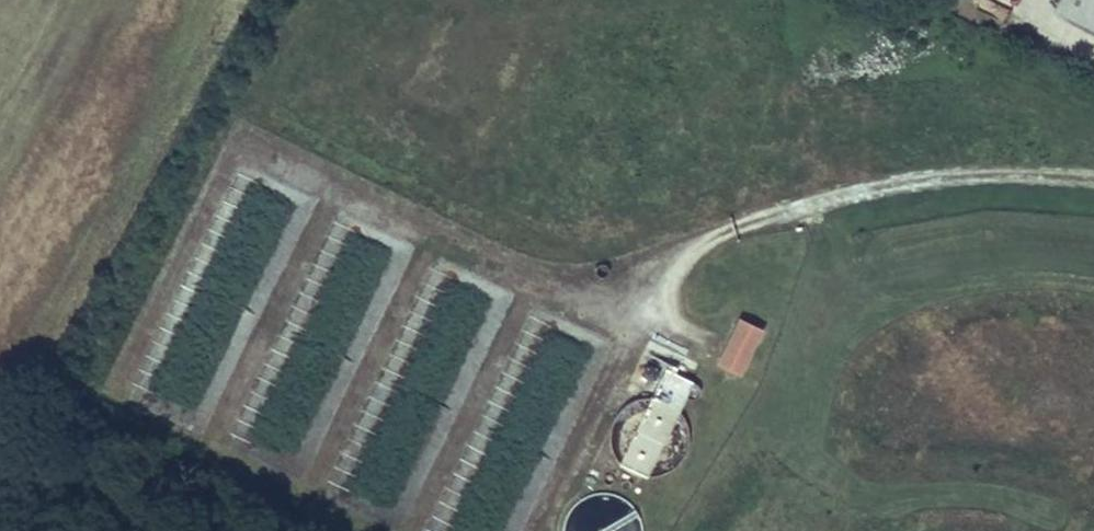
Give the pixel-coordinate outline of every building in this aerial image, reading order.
[(1057,7),(1093,25),(1093,0),(1061,0),(1057,7)] [(737,380),(760,333),(737,321),(714,368),(737,380)]
